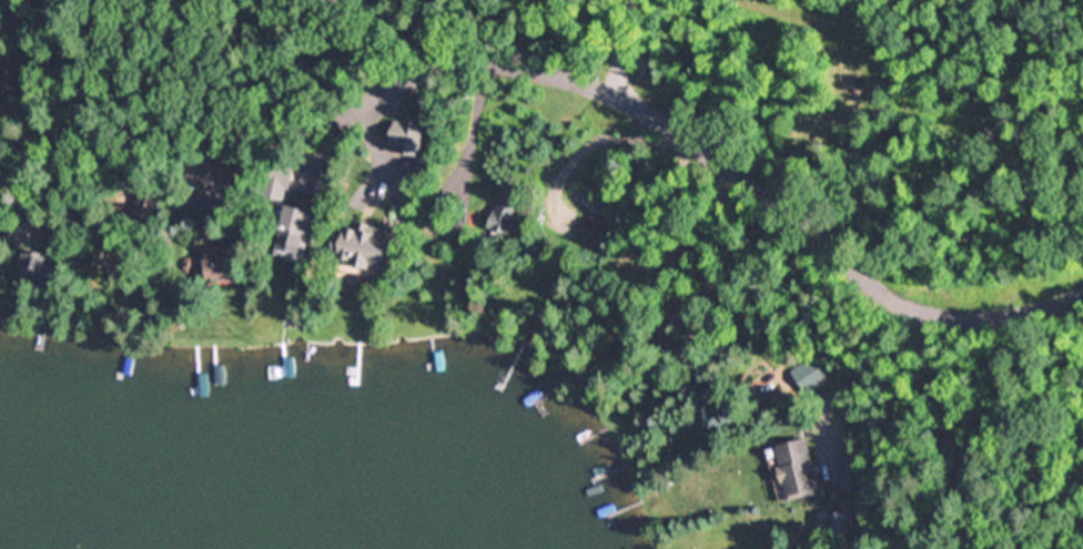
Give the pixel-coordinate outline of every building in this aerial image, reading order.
[(429,118),(424,154),(401,150),(401,144),(395,143),(398,118),(405,119),(406,114),(429,118)] [(289,159),(287,166),(293,167),(297,167),(296,174),(294,190),(289,189),(286,201),(264,197),(270,162),(277,163),(279,155),(287,156),(290,157),(289,159)] [(218,158),(193,158),(193,184),(218,184),(218,158)] [(169,186),(160,217),(135,211),(144,180),(169,186)] [(625,220),(618,230),(613,225),(603,240),(587,228),(597,214),(586,205),(593,196),(625,220)] [(518,220),(512,236),(488,226),(500,199),(518,206),(514,218),(518,220)] [(307,252),(307,254),(280,248),(284,227),(289,205),(315,212),(316,212),(316,213),(307,252)] [(38,215),(32,241),(11,236),(18,211),(38,215)] [(229,237),(209,241),(205,214),(225,212),(229,237)] [(365,220),(397,228),(396,234),(402,235),(398,247),(395,244),(392,258),(392,260),(394,261),(395,263),(394,270),(387,271),(384,267),(383,264),(383,263),(376,262),(375,266),(361,263),(356,262),(357,257),(347,255),(348,254),(344,253),(345,250),(338,248),(343,232),(348,234),(351,225),(363,228),(365,220)] [(140,255),(132,279),(93,266),(102,242),(140,255)] [(232,245),(234,255),(235,255),(241,279),(210,285),(205,261),(211,260),(209,248),(232,245)] [(50,253),(42,289),(34,287),(18,284),(24,254),(27,247),(50,253)] [(831,380),(809,396),(792,372),(814,357),(831,380)] [(732,393),(749,419),(720,436),(700,403),(713,394),(718,400),(732,393)] [(824,494),(790,502),(789,496),(788,492),(787,488),(786,485),(785,480),(781,467),(786,466),(780,446),(810,438),(811,444),(813,448),(814,454),(816,458),(824,494)] [(857,536),(822,537),(821,512),(856,512),(857,536)]
